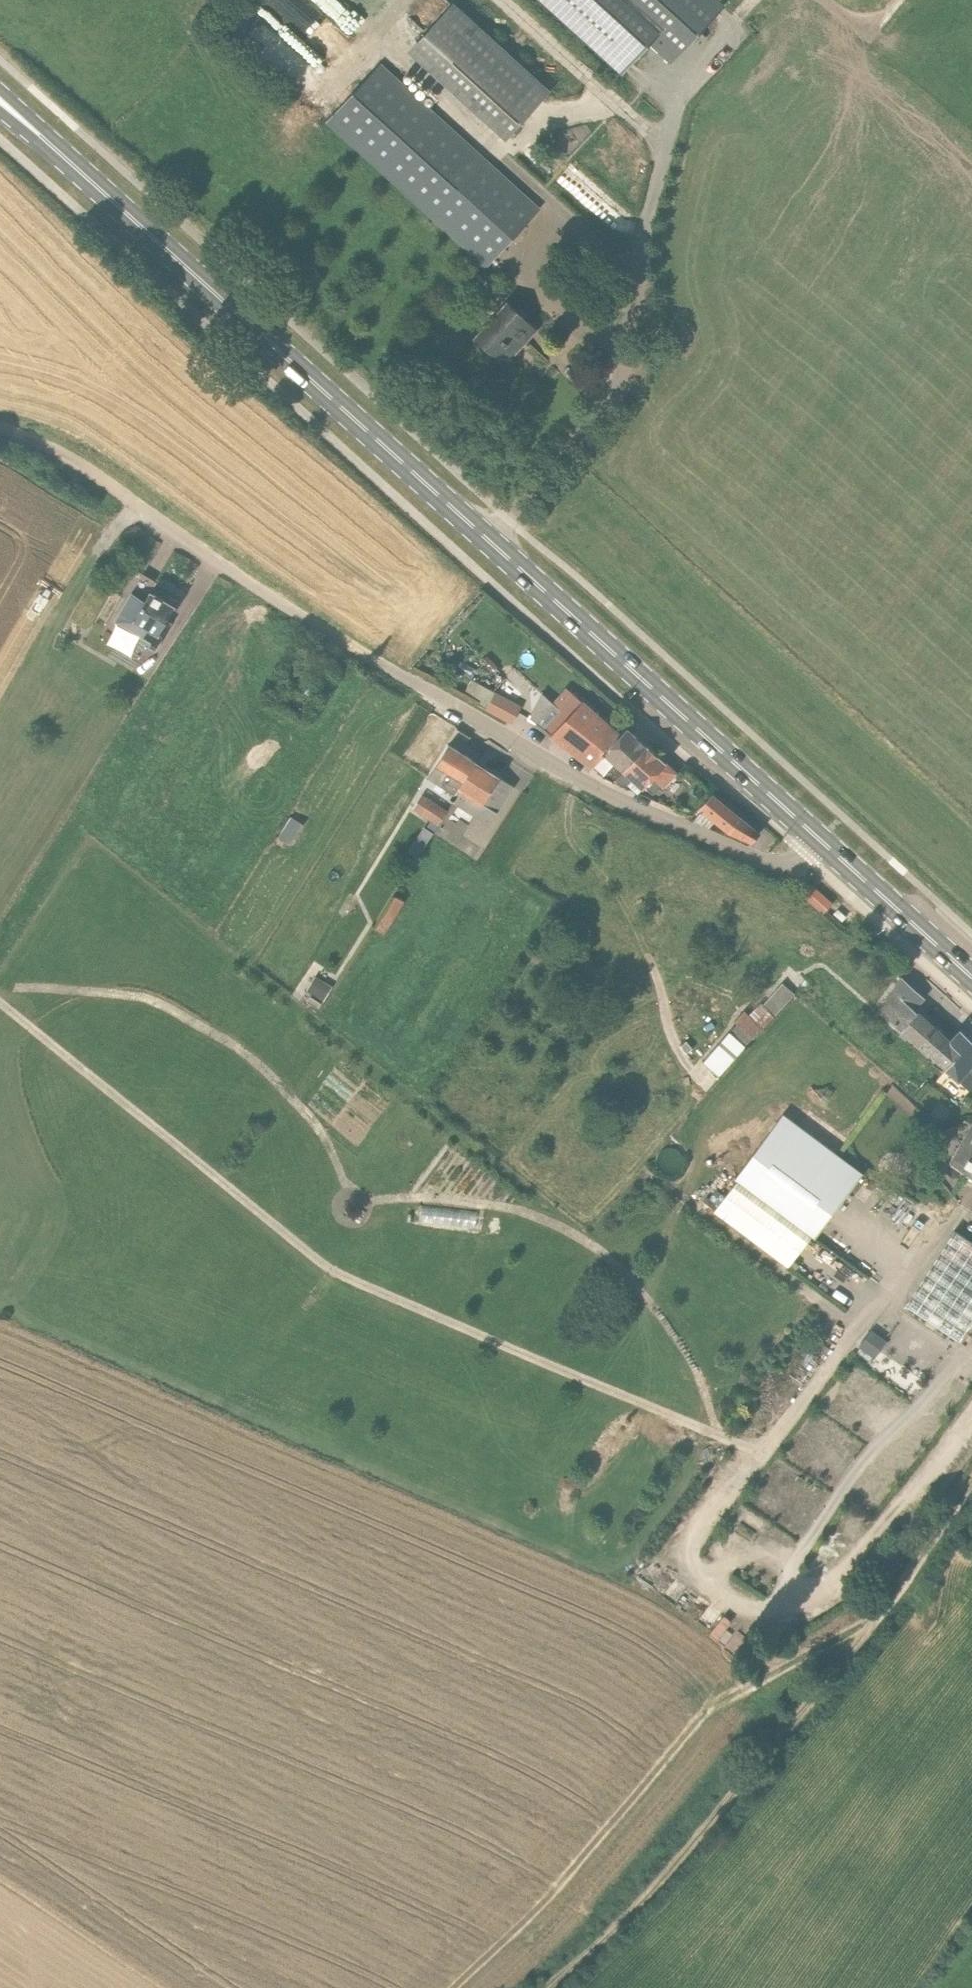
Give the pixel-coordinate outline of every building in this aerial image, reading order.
[(724,4),(719,0),(541,0),(621,73),(649,42),(671,62),(724,4)] [(452,2),(408,51),(506,141),(551,91),(452,2)] [(384,59),(326,122),(485,267),(539,207),(524,194),(450,125),(452,122),(384,59)] [(507,302),(489,322),(475,337),(505,364),(507,362),(504,359),(518,343),(521,345),(536,329),(507,302)] [(148,627),(158,633),(165,623),(175,606),(156,595),(161,585),(139,571),(119,607),(122,609),(136,617),(125,638),(137,645),(148,627)] [(566,716),(552,735),(551,737),(592,767),(605,753),(627,729),(612,715),(606,722),(583,702),(568,689),(554,704),(566,716)] [(521,705),(495,691),(486,709),(512,723),(521,705)] [(628,727),(627,729),(605,753),(615,762),(602,776),(614,782),(616,779),(616,780),(647,745),(628,727)] [(438,761),(429,776),(455,793),(458,788),(460,790),(477,762),(448,744),(438,761)] [(647,745),(616,780),(626,784),(631,779),(642,789),(645,786),(653,794),(661,785),(664,787),(677,773),(666,762),(666,763),(665,762),(666,762),(647,745)] [(477,762),(460,790),(462,791),(454,803),(489,825),(503,802),(514,786),(477,762)] [(712,793),(700,807),(728,830),(752,841),(759,833),(746,821),(745,822),(740,817),(739,817),(713,795),(713,794),(712,793)] [(437,826),(447,811),(429,799),(420,813),(431,821),(437,826)] [(424,826),(423,827),(422,830),(421,831),(420,831),(420,832),(420,833),(419,834),(419,835),(418,836),(418,837),(417,837),(426,843),(427,843),(427,842),(427,841),(428,841),(428,840),(429,839),(429,838),(430,838),(430,837),(431,836),(432,835),(433,833),(433,832),(424,826)] [(823,914),(833,903),(812,884),(802,895),(823,914)] [(384,932),(404,901),(396,896),(376,927),(384,932)] [(903,977),(901,976),(875,1005),(903,1030),(917,1012),(914,1009),(924,997),(911,984),(912,983),(904,975),(903,977)] [(331,986),(315,977),(309,988),(324,998),(331,986)] [(763,1003),(774,1016),(795,992),(784,983),(763,1003)] [(775,1017),(774,1016),(763,1003),(761,1002),(750,1014),(765,1028),(775,1017)] [(728,1035),(741,1050),(765,1028),(750,1014),(746,1009),(735,1020),(738,1023),(728,1035)] [(903,1030),(944,1066),(959,1051),(949,1042),(949,1041),(918,1012),(903,1030)] [(950,1041),(949,1042),(959,1051),(944,1066),(958,1078),(969,1065),(971,1062),(971,1040),(960,1030),(950,1041)] [(704,1061),(719,1077),(737,1055),(723,1040),(704,1061)] [(862,1172),(783,1113),(735,1178),(737,1180),(714,1212),(788,1267),(812,1235),(814,1237),(862,1172)] [(952,1163),(971,1175),(971,1127),(952,1163)] [(905,1305),(959,1342),(971,1323),(971,1241),(955,1230),(905,1305)] [(874,1358),(887,1340),(872,1329),(859,1346),(874,1358)]
